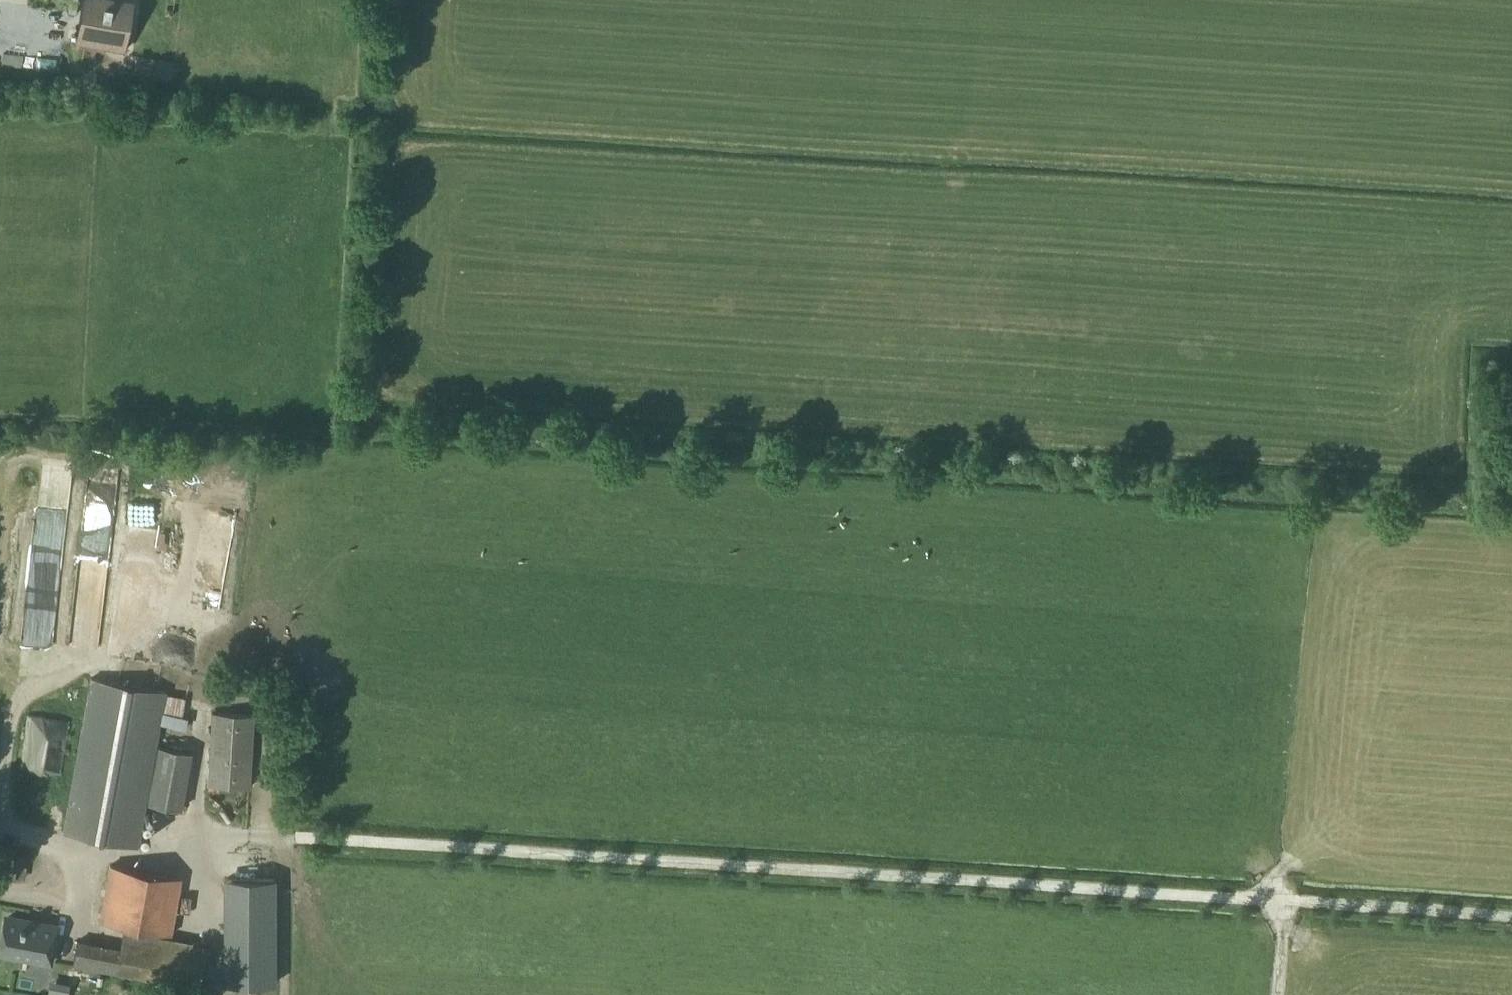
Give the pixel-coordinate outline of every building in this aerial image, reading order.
[(76,42),(124,49),(133,0),(83,0),(76,42)] [(139,846),(147,803),(158,745),(163,713),(167,694),(167,693),(91,678),(63,832),(139,846)] [(167,694),(163,713),(182,716),(186,697),(167,694)] [(211,712),(207,786),(251,787),(255,714),(211,712)] [(158,745),(147,803),(182,809),(193,751),(158,745)] [(172,934),(182,878),(111,865),(100,921),(172,934)] [(55,928),(7,921),(1,954),(35,959),(36,954),(52,956),(55,928)] [(77,940),(73,966),(222,991),(229,949),(123,929),(119,949),(77,940)]
